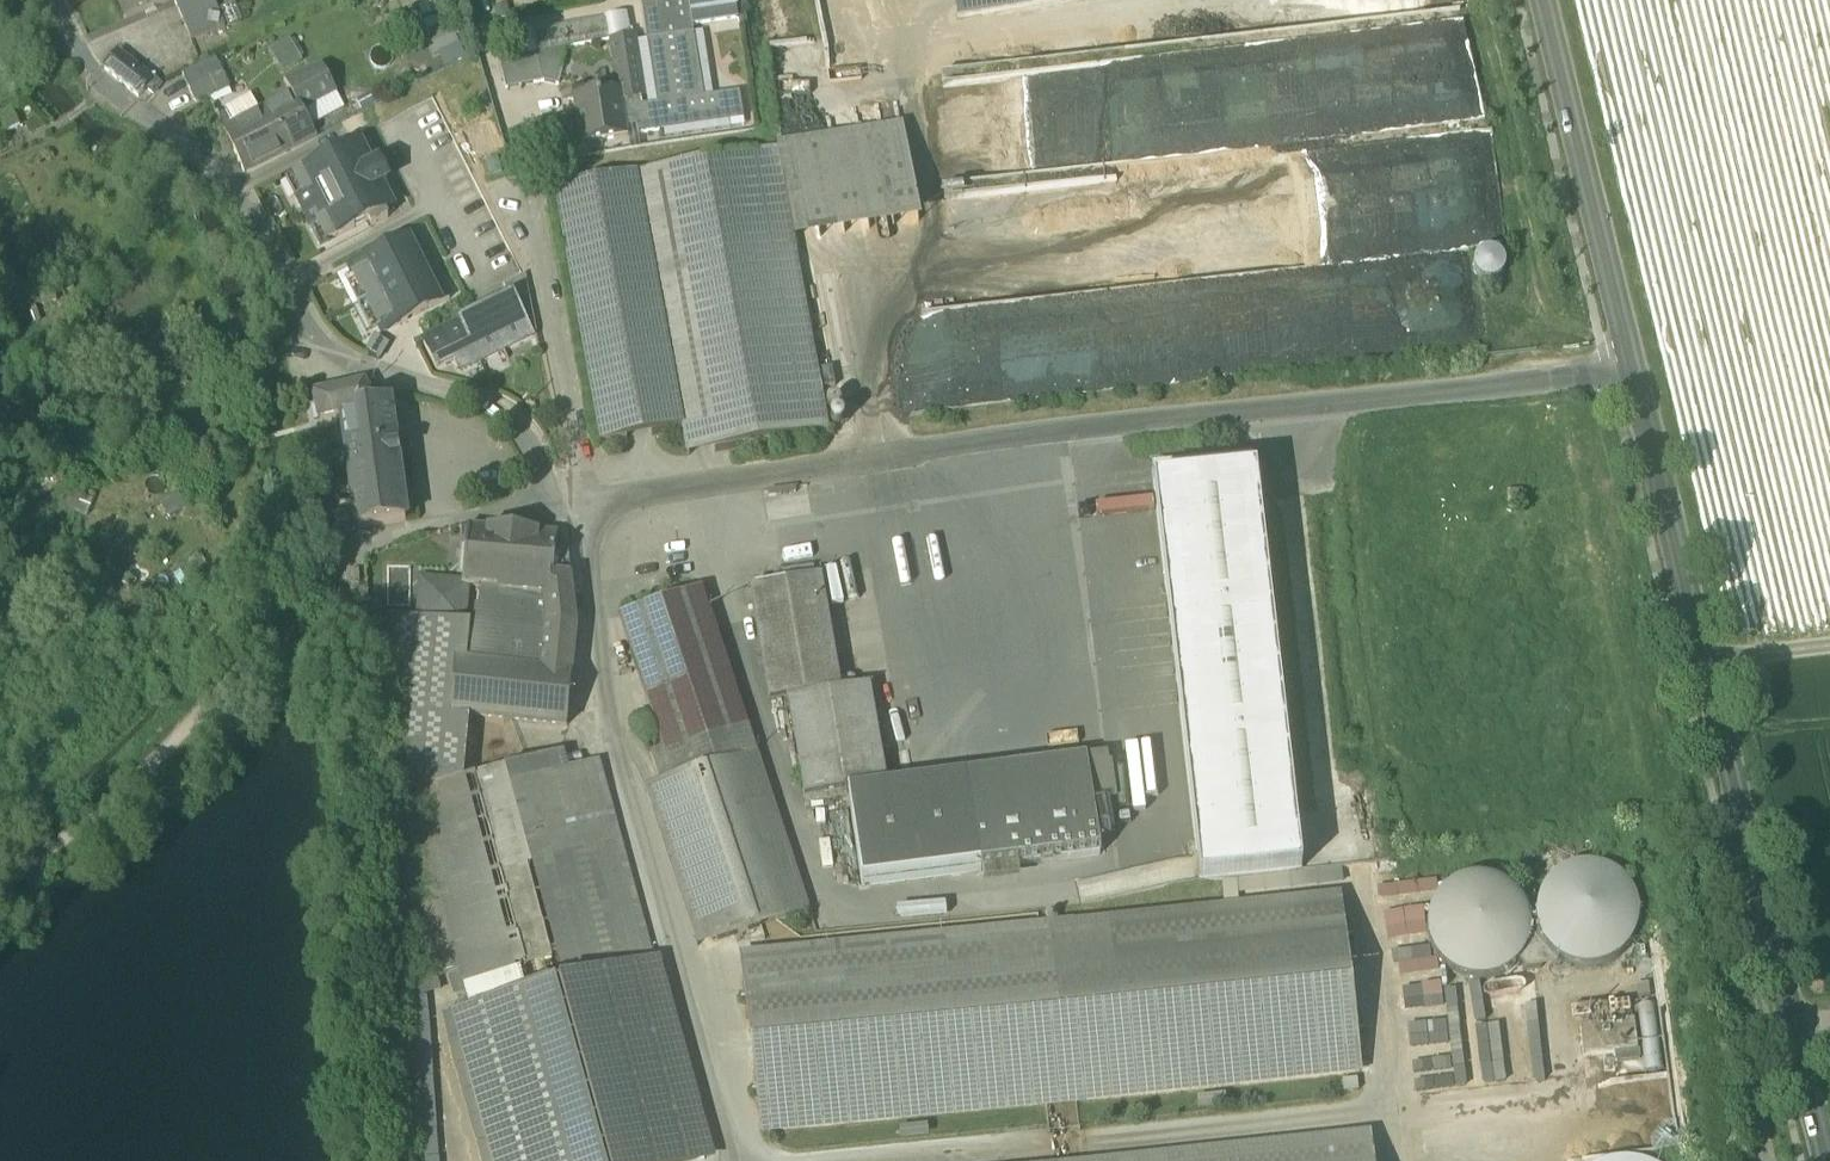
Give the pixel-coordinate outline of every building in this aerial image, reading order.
[(127,19),(174,0),(119,0),(127,19)] [(191,42),(224,28),(213,0),(193,0),(177,7),(191,42)] [(418,18),(437,13),(433,0),(412,0),(418,18)] [(629,22),(641,19),(635,0),(622,0),(629,22)] [(692,30),(738,24),(734,0),(698,0),(687,2),(692,30)] [(957,24),(1084,0),(953,0),(957,24)] [(642,9),(646,37),(692,30),(687,2),(654,7),(642,9)] [(568,53),(610,44),(631,41),(627,18),(604,22),(533,35),(513,40),(518,63),(537,59),(568,53)] [(646,37),(647,45),(657,43),(684,39),(694,38),(692,30),(646,37)] [(444,34),(426,35),(427,62),(445,62),(444,34)] [(703,36),(694,38),(704,102),(714,101),(703,36)] [(694,38),(684,39),(695,104),(704,102),(694,38)] [(657,43),(667,108),(695,104),(684,39),(657,43)] [(641,104),(631,41),(610,44),(619,95),(621,95),(624,115),(627,133),(637,132),(638,140),(664,136),(663,127),(660,109),(657,109),(648,111),(640,112),(639,105),(641,104)] [(647,45),(657,109),(660,109),(667,108),(657,43),(647,45)] [(273,54),(282,70),(298,62),(289,45),(273,54)] [(648,111),(657,109),(647,45),(637,46),(648,111)] [(138,96),(146,87),(153,79),(119,52),(105,69),(138,96)] [(568,53),(537,59),(543,87),(559,90),(568,53)] [(506,94),(543,87),(537,59),(518,63),(500,66),(506,94)] [(182,75),(189,90),(223,75),(216,60),(182,75)] [(291,96),(292,95),(303,114),(337,95),(322,67),(284,83),(291,96)] [(230,90),(223,75),(189,90),(196,105),(230,90)] [(161,85),(153,79),(146,87),(153,94),(161,85)] [(1021,181),(1130,164),(1122,112),(1133,111),(1132,103),(1122,105),(1119,87),(1009,104),(1012,128),(1000,130),(1004,153),(990,155),(993,174),(1019,170),(1021,181)] [(291,96),(261,112),(268,125),(274,123),(280,134),(284,132),(293,150),(316,137),(311,128),(303,114),(292,95),(291,96)] [(337,95),(303,114),(311,128),(345,110),(337,95)] [(573,102),(581,150),(628,142),(627,133),(624,115),(621,95),(619,95),(618,95),(619,100),(601,103),(601,98),(573,102)] [(226,110),(235,126),(260,112),(251,96),(226,110)] [(704,102),(695,104),(667,108),(660,109),(663,127),(742,114),(739,97),(714,101),(704,102)] [(19,124),(13,111),(0,116),(0,131),(19,124)] [(289,152),(293,150),(284,132),(280,134),(274,123),(268,125),(261,112),(260,112),(235,126),(224,132),(244,174),(289,152)] [(663,127),(664,136),(743,124),(742,114),(663,127)] [(743,124),(664,136),(666,145),(745,132),(743,124)] [(902,128),(777,150),(794,243),(919,221),(903,136),(902,128)] [(304,194),(297,198),(313,229),(320,226),(328,243),(369,222),(371,227),(388,219),(387,217),(394,213),(380,187),(387,183),(378,166),(372,169),(358,143),(352,146),(350,144),(334,152),(336,158),(296,178),(304,194)] [(828,432),(794,243),(777,150),(636,176),(683,430),(688,458),(828,432)] [(487,166),(491,180),(502,176),(498,163),(487,166)] [(1410,173),(1330,181),(1332,209),(1324,210),(1325,224),(1336,223),(1339,248),(1344,248),(1345,260),(1394,256),(1392,232),(1406,231),(1405,223),(1423,222),(1421,203),(1440,202),(1437,172),(1410,174),(1410,173)] [(304,194),(296,178),(295,176),(286,180),(295,199),(297,198),(304,194)] [(601,445),(683,430),(636,176),(554,191),(601,445)] [(320,226),(313,229),(311,230),(320,249),(329,244),(328,243),(320,226)] [(418,236),(407,241),(417,259),(427,254),(418,236)] [(354,276),(367,301),(424,273),(417,259),(407,241),(351,269),(354,276)] [(1492,251),(1472,256),(1478,281),(1498,276),(1492,251)] [(424,273),(367,301),(380,326),(383,333),(440,305),(430,286),(424,273)] [(358,306),(367,301),(354,276),(346,281),(358,306)] [(513,299),(532,337),(537,335),(526,277),(504,288),(510,301),(513,299)] [(441,281),(430,286),(440,305),(450,300),(441,281)] [(460,374),(532,337),(513,299),(510,301),(424,344),(436,370),(453,362),(460,374)] [(367,301),(358,306),(371,331),(380,326),(367,301)] [(319,420),(342,415),(341,413),(374,406),(371,394),(365,383),(313,394),(319,420)] [(389,402),(374,406),(341,413),(342,415),(355,470),(351,471),(359,529),(406,523),(389,402)] [(1151,465),(1153,482),(1256,470),(1253,454),(1151,465)] [(1153,482),(1199,880),(1302,869),(1301,859),(1256,470),(1153,482)] [(468,527),(462,585),(462,588),(466,588),(481,589),(481,592),(549,597),(548,603),(573,597),(567,551),(556,551),(557,534),(468,527)] [(769,702),(787,699),(840,691),(820,577),(750,589),(769,702)] [(463,628),(466,588),(462,588),(462,585),(422,582),(418,624),(463,628)] [(619,618),(664,750),(674,781),(756,754),(701,590),(619,618)] [(549,597),(481,592),(477,629),(463,628),(418,624),(385,621),(412,794),(465,780),(469,719),(450,717),(455,663),(474,665),(539,672),(546,620),(548,603),(549,597)] [(548,603),(546,620),(575,614),(573,597),(548,603)] [(546,620),(539,672),(572,676),(576,630),(575,614),(546,620)] [(567,728),(572,676),(539,672),(474,665),(455,663),(450,717),(469,719),(567,728)] [(869,685),(840,691),(787,699),(804,798),(848,791),(886,784),(869,685)] [(809,913),(756,754),(674,781),(664,750),(651,755),(661,785),(645,791),(698,950),(809,913)] [(471,1011),(597,977),(569,873),(593,867),(567,771),(562,754),(465,780),(412,794),(425,841),(460,973),(471,1011)] [(1087,755),(966,773),(980,870),(1101,853),(1087,755)] [(600,762),(567,771),(593,867),(569,873),(597,977),(654,962),(600,762)] [(966,773),(886,784),(848,791),(862,887),(980,870),(966,773)] [(430,981),(460,973),(425,841),(402,847),(419,910),(411,912),(430,981)] [(1536,909),(1540,929),(1550,946),(1567,957),(1587,962),(1607,958),(1624,948),(1636,931),(1640,911),(1637,891),(1626,874),(1609,862),(1590,858),(1570,861),(1552,872),(1541,889),(1536,909)] [(1428,923),(1432,943),(1443,960),(1459,971),(1479,976),(1499,972),(1516,961),(1528,945),(1532,925),(1529,905),(1518,888),(1501,876),(1482,872),(1462,875),(1444,886),(1433,903),(1428,923)] [(741,963),(762,1135),(1360,1065),(1339,893),(741,963)] [(471,1011),(472,1016),(460,1019),(499,1160),(706,1160),(709,1160),(654,962),(597,977),(471,1011)] [(1637,978),(1639,993),(1651,991),(1649,977),(1637,978)] [(1578,1001),(1579,1013),(1608,1009),(1606,998),(1578,1001)] [(1659,1065),(1657,998),(1640,999),(1643,1066),(1659,1065)] [(1580,1023),(1584,1051),(1638,1044),(1635,1016),(1580,1023)] [(1483,1075),(1501,1073),(1499,1051),(1481,1053),(1483,1075)] [(1367,1133),(1122,1160),(1370,1160),(1367,1133)]
